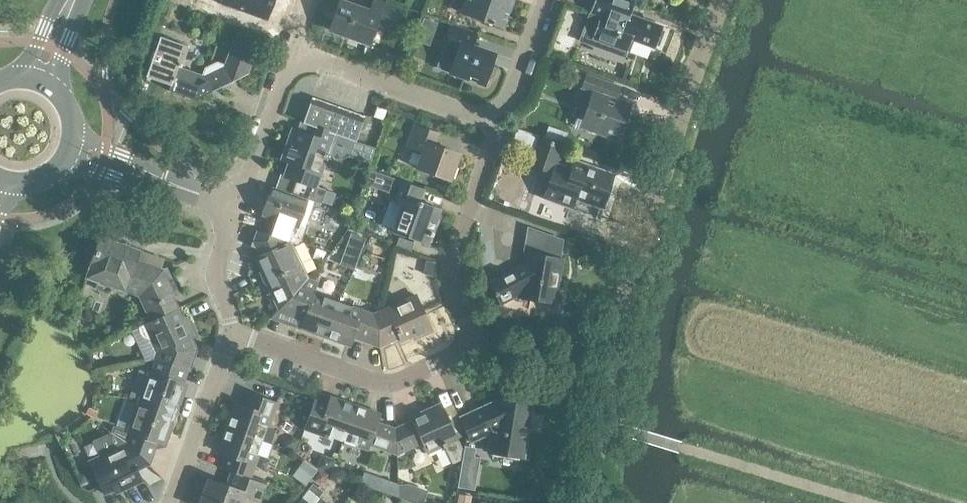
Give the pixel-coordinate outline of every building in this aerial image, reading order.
[(220,4),(267,21),(275,0),(221,0),(220,4)] [(370,44),(377,23),(396,30),(404,7),(384,0),(375,0),(371,11),(341,1),(330,30),(370,44)] [(503,27),(513,0),(466,0),(462,13),(503,27)] [(664,31),(661,29),(662,26),(629,14),(633,2),(627,0),(596,0),(591,13),(601,16),(593,39),(627,51),(628,50),(622,48),(626,38),(654,48),(655,44),(659,46),(664,31)] [(445,46),(438,68),(484,84),(495,54),(472,46),(476,33),(454,25),(446,47),(445,46)] [(202,75),(181,67),(189,47),(160,37),(155,52),(152,51),(149,61),(151,62),(146,77),(170,85),(168,91),(195,100),(249,74),(258,47),(233,39),(225,64),(217,62),(205,67),(202,75)] [(593,92),(580,128),(618,141),(631,104),(611,97),(615,85),(587,75),(582,88),(593,92)] [(343,95),(309,83),(301,105),(321,113),(316,127),(376,149),(385,123),(339,106),(343,95)] [(299,181),(294,195),(308,199),(321,204),(326,190),(317,186),(328,154),(325,152),(332,133),(308,124),(305,133),(293,129),(282,160),(290,162),(285,176),(299,181)] [(407,146),(422,152),(416,168),(450,180),(460,154),(435,145),(439,134),(415,125),(407,146)] [(530,163),(529,166),(552,174),(544,198),(571,208),(574,198),(604,209),(612,187),(609,186),(613,175),(574,161),(572,169),(557,164),(563,145),(539,137),(530,163)] [(394,178),(387,197),(403,203),(393,231),(428,243),(431,236),(432,236),(434,232),(432,232),(440,209),(419,202),(424,189),(394,178)] [(270,208),(262,232),(287,241),(292,240),(292,237),(302,241),(308,226),(300,223),(308,199),(294,195),(273,187),(265,206),(270,208)] [(277,309),(278,310),(299,287),(309,276),(292,240),(287,241),(262,232),(256,230),(251,246),(255,248),(259,255),(253,258),(278,309),(277,309)] [(360,255),(366,239),(352,233),(346,250),(360,255)] [(523,264),(489,283),(500,304),(501,305),(509,301),(518,296),(518,297),(555,304),(563,258),(560,258),(563,240),(548,235),(545,255),(525,252),(523,264)] [(101,237),(87,277),(99,281),(97,287),(113,293),(115,287),(124,290),(136,258),(138,250),(101,237)] [(399,238),(396,246),(410,251),(413,243),(399,238)] [(138,250),(136,258),(124,290),(139,295),(151,321),(177,308),(172,297),(176,295),(164,268),(167,260),(138,250)] [(423,274),(432,276),(435,263),(426,261),(423,274)] [(301,328),(326,337),(339,301),(299,287),(278,310),(304,320),(301,328)] [(378,312),(379,347),(400,337),(402,341),(413,336),(414,339),(432,331),(416,295),(378,312)] [(353,337),(379,347),(378,312),(375,314),(339,301),(326,337),(350,346),(353,337)] [(159,352),(157,359),(186,369),(193,350),(188,338),(194,335),(186,317),(182,318),(177,308),(151,321),(140,326),(140,328),(141,329),(142,333),(144,335),(147,337),(150,338),(153,339),(159,352)] [(518,321),(506,327),(510,335),(522,329),(518,321)] [(148,370),(138,400),(171,412),(175,401),(179,402),(186,384),(182,382),(186,369),(157,359),(152,372),(148,370)] [(234,402),(226,427),(261,440),(270,416),(271,417),(277,403),(248,392),(243,406),(234,402)] [(319,432),(342,440),(355,404),(331,396),(327,404),(314,400),(304,428),(318,434),(319,432)] [(132,432),(128,442),(149,463),(157,441),(165,444),(171,425),(167,424),(171,412),(138,400),(127,431),(132,432)] [(460,418),(469,440),(485,433),(492,434),(489,450),(523,456),(531,406),(497,401),(460,418)] [(369,444),(397,453),(395,428),(377,422),(380,413),(355,404),(342,440),(367,449),(369,444)] [(395,428),(397,453),(423,441),(428,452),(444,445),(453,465),(460,462),(463,452),(442,406),(431,411),(429,407),(411,416),(413,419),(395,428)] [(89,408),(86,414),(96,418),(98,413),(89,408)] [(221,468),(231,471),(250,478),(255,464),(253,463),(261,440),(226,427),(217,452),(226,455),(221,468)] [(286,441),(284,447),(295,451),(299,440),(292,438),(286,441)] [(149,463),(128,442),(89,460),(104,493),(114,488),(116,492),(141,480),(136,469),(149,463)] [(474,457),(476,448),(465,446),(457,488),(474,490),(479,458),(474,457)] [(320,460),(317,468),(330,472),(334,460),(326,457),(320,460)] [(81,471),(76,474),(80,484),(90,479),(88,474),(81,471)] [(250,478),(231,471),(227,484),(208,478),(199,502),(243,502),(245,498),(259,502),(266,483),(250,478)] [(328,475),(319,471),(315,480),(320,482),(326,480),(328,475)] [(399,498),(398,486),(389,482),(385,493),(399,498)] [(328,502),(319,496),(323,491),(313,483),(297,502),(327,502),(328,502)] [(398,486),(399,498),(411,502),(410,485),(398,485),(398,486)]
